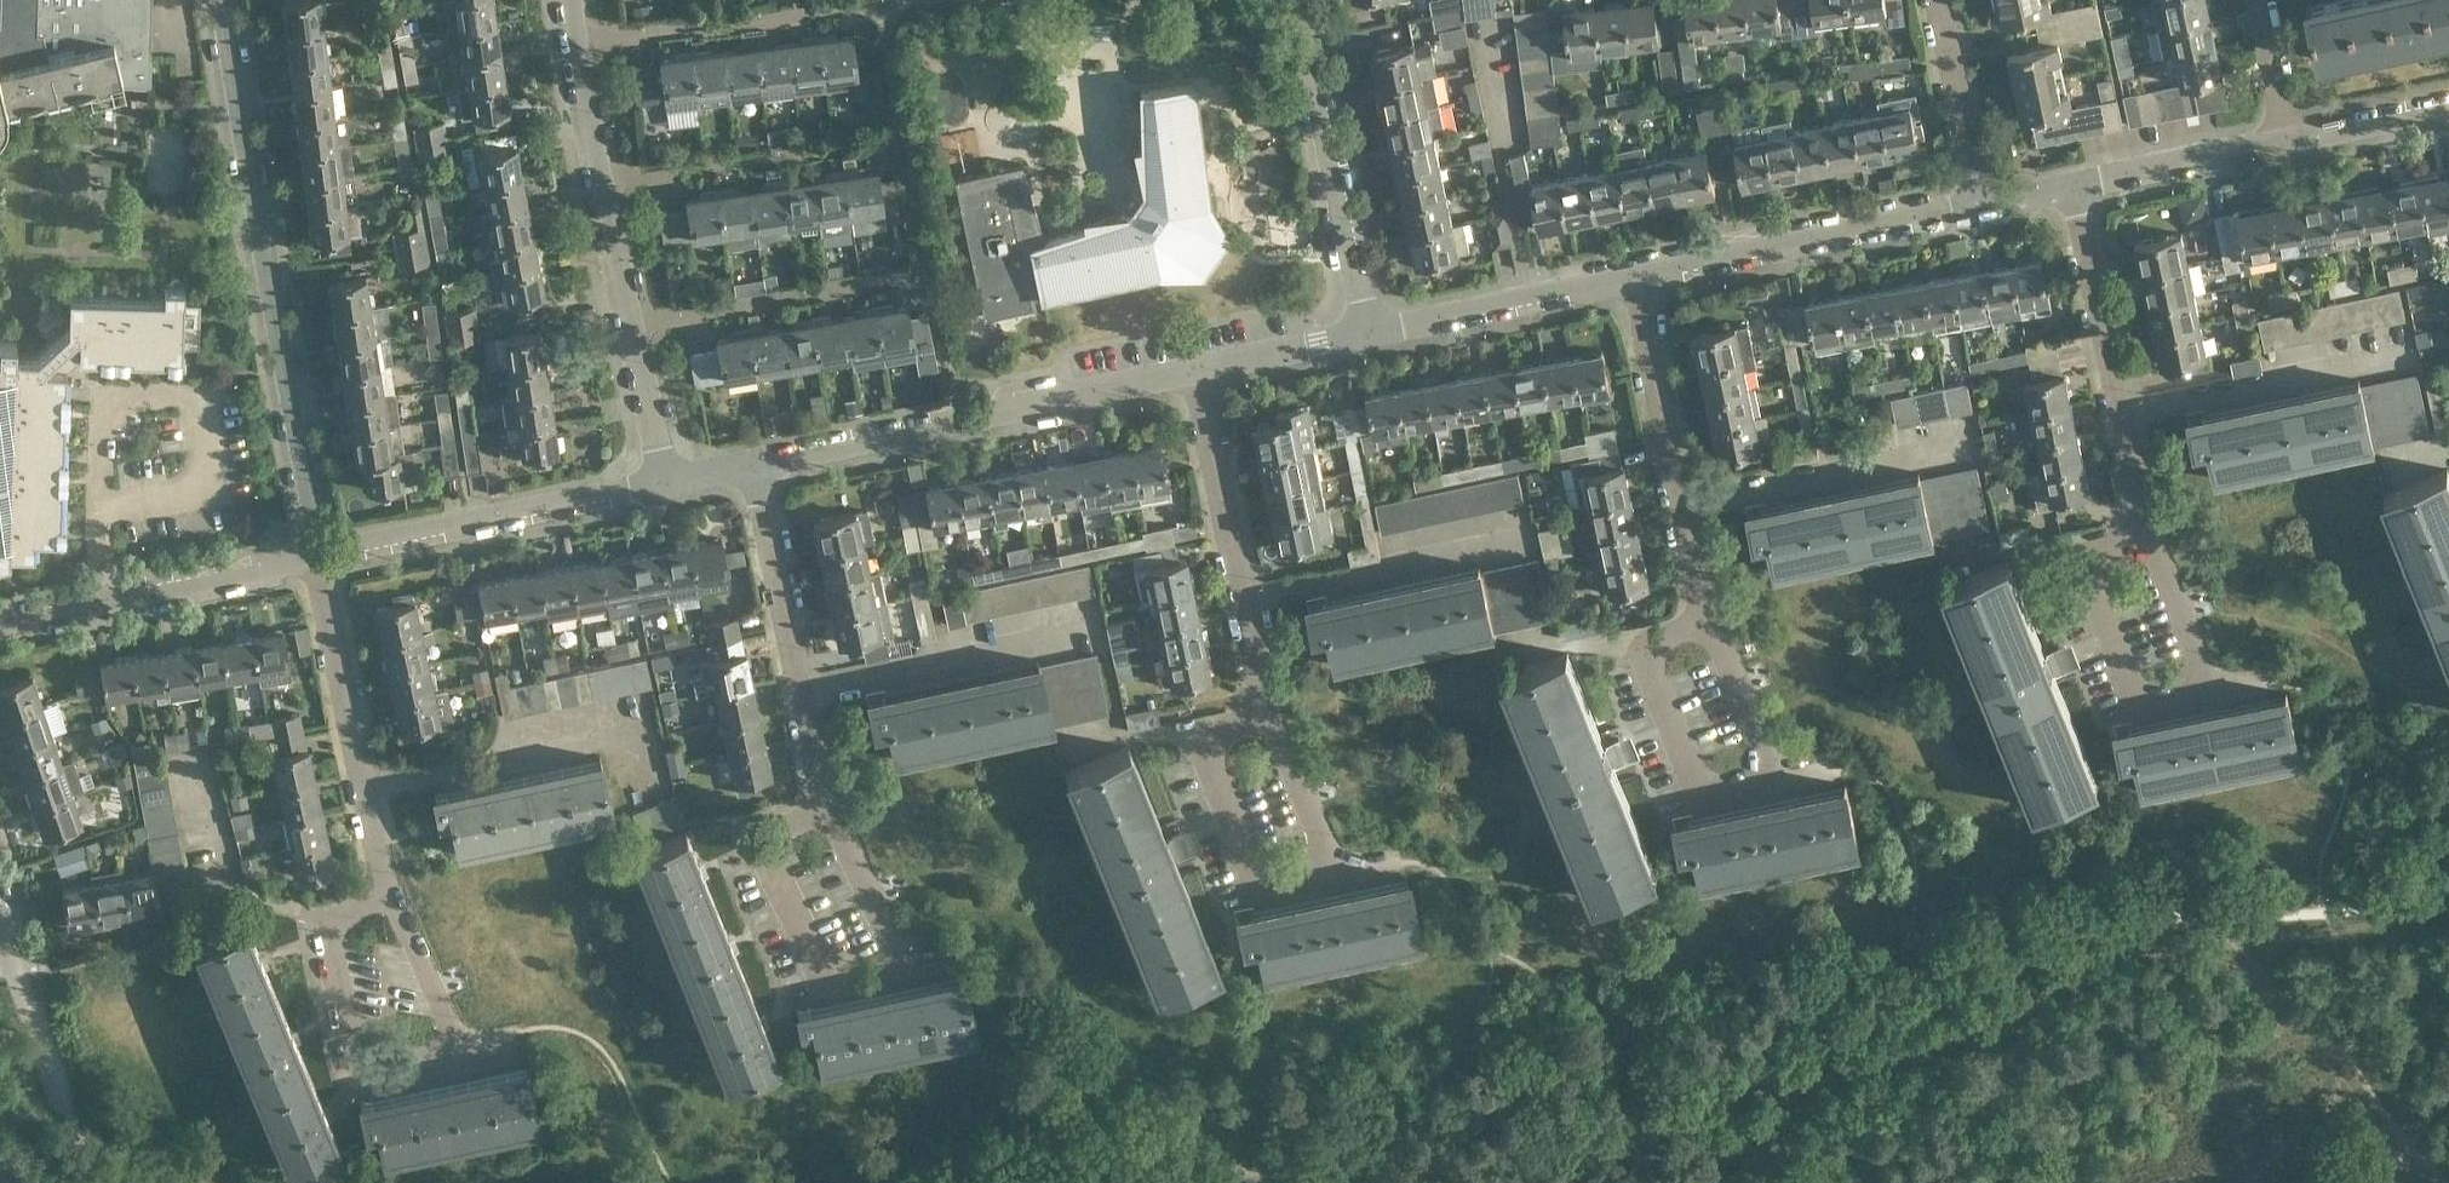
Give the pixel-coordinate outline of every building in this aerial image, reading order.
[(3,102),(4,107),(18,104),(20,100),(43,95),(46,97),(69,91),(71,88),(94,82),(97,85),(109,82),(109,79),(120,77),(122,85),(149,85),(150,57),(151,44),(147,44),(149,0),(3,0),(2,26),(0,27),(0,103),(3,102)] [(283,1),(283,2),(286,30),(325,25),(322,0),(283,0),(283,1)] [(459,28),(497,22),(494,0),(455,0),(459,28)] [(1464,10),(1462,0),(1431,0),(1433,15),(1464,10)] [(1497,15),(1495,0),(1464,0),(1467,19),(1497,15)] [(1718,0),(1688,0),(1692,40),(1723,36),(1718,0)] [(1749,0),(1718,0),(1723,36),(1753,32),(1749,0)] [(1753,32),(1782,28),(1783,37),(1801,35),(1796,0),(1749,0),(1753,32)] [(1801,35),(1818,33),(1816,22),(1852,18),(1850,0),(1796,0),(1801,35)] [(1888,24),(1906,21),(1903,0),(1850,0),(1852,18),(1886,13),(1888,24)] [(2001,22),(2054,11),(2052,0),(1997,0),(2001,22)] [(2208,16),(2211,16),(2208,0),(2167,0),(2172,24),(2208,16)] [(2310,3),(2322,59),(2448,32),(2448,0),(2324,0),(2310,3)] [(2097,1),(2058,10),(2061,26),(2100,18),(2097,1)] [(1655,3),(1625,7),(1631,48),(1661,44),(1655,3)] [(2107,18),(2108,18),(2122,15),(2123,15),(2120,4),(2105,8),(2107,18)] [(1631,48),(1625,7),(1596,10),(1602,51),(1631,48)] [(1516,28),(1548,23),(1546,9),(1514,12),(1516,28)] [(1464,10),(1433,15),(1436,30),(1467,25),(1464,10)] [(1552,53),(1554,68),(1554,69),(1573,66),(1571,56),(1602,51),(1596,10),(1566,14),(1568,31),(1549,33),(1550,39),(1552,53)] [(2126,34),(2122,15),(2108,18),(2112,37),(2126,34)] [(2208,16),(2172,24),(2178,53),(2217,45),(2211,16),(2208,16)] [(2100,18),(2061,26),(2064,42),(2104,34),(2100,18)] [(399,46),(412,44),(408,22),(395,24),(399,46)] [(453,58),(463,56),(502,51),(497,22),(459,28),(449,29),(453,58)] [(1518,43),(1550,39),(1549,33),(1548,23),(1516,28),(1518,43)] [(329,55),(325,25),(286,30),(290,60),(329,55)] [(378,49),(392,47),(389,30),(375,32),(378,49)] [(818,32),(825,90),(859,86),(852,33),(835,35),(834,30),(818,32)] [(794,94),(787,41),(772,43),(771,38),(769,39),(768,32),(754,33),(763,98),(794,94)] [(794,94),(825,90),(818,32),(803,34),(804,39),(787,41),(794,94)] [(731,102),(763,98),(754,33),(744,34),(745,41),(740,42),(741,47),(724,49),(728,90),(729,90),(731,102)] [(2117,65),(2133,62),(2127,34),(2126,34),(2112,37),(2111,37),(2114,48),(2117,65)] [(1520,58),(1552,53),(1550,39),(1518,43),(1520,58)] [(2060,42),(2008,53),(2015,85),(2062,75),(2059,60),(2064,59),(2060,42)] [(1435,58),(1431,43),(1373,54),(1379,85),(1423,76),(1420,62),(1435,58)] [(402,65),(416,63),(412,44),(399,46),(402,65)] [(1696,45),(1681,47),(1686,88),(1702,86),(1696,45)] [(2217,45),(2178,53),(2185,84),(2195,82),(2209,79),(2224,76),(2224,75),(2217,45)] [(728,90),(724,49),(709,51),(708,46),(692,49),(697,95),(699,106),(700,106),(730,102),(728,90)] [(382,70),(395,68),(392,47),(378,49),(382,70)] [(1680,89),(1674,48),(1659,50),(1664,91),(1680,89)] [(697,95),(692,49),(677,51),(678,55),(661,57),(662,69),(666,99),(665,99),(667,110),(699,106),(700,106),(698,94),(697,95)] [(463,56),(453,58),(457,88),(506,80),(507,80),(502,51),(463,56)] [(1522,72),(1554,68),(1552,53),(1520,58),(1522,72)] [(1881,58),(1883,75),(1913,71),(1910,54),(1881,58)] [(329,55),(290,60),(294,90),(332,85),(329,55)] [(1851,79),(1883,75),(1881,58),(1842,63),(1842,69),(1850,68),(1851,79)] [(2120,77),(2135,74),(2133,62),(2117,65),(2120,77)] [(416,63),(402,65),(406,83),(419,81),(416,63)] [(1727,70),(1729,81),(1746,78),(1743,67),(1727,70)] [(395,68),(382,70),(385,87),(398,84),(395,68)] [(1524,88),(1556,83),(1554,69),(1554,68),(1522,72),(1524,88)] [(662,69),(647,70),(651,101),(665,99),(666,99),(662,69)] [(651,101),(647,70),(633,72),(637,103),(651,101)] [(1798,75),(1767,81),(1769,92),(1801,86),(1798,75)] [(2094,133),(2088,103),(2074,106),(2070,91),(2066,92),(2062,75),(2015,85),(2021,118),(2032,116),(2038,145),(2094,133)] [(2209,79),(2195,82),(2201,110),(2230,104),(2224,76),(2224,75),(2209,79)] [(1430,106),(1423,76),(1379,85),(1386,115),(1430,106)] [(510,111),(506,80),(457,88),(462,118),(510,111)] [(1470,98),(1481,96),(1477,80),(1466,82),(1470,98)] [(2187,113),(2201,110),(2195,82),(2185,84),(2182,84),(2187,113)] [(1526,103),(1558,98),(1556,83),(1524,88),(1526,103)] [(2168,87),(2174,116),(2187,113),(2182,84),(2168,87)] [(332,85),(294,90),(297,120),(336,114),(332,85)] [(1022,165),(955,178),(985,318),(987,317),(987,315),(1021,308),(1022,309),(1023,309),(1023,307),(1033,305),(1033,307),(1035,307),(1032,296),(1041,294),(1042,296),(1157,271),(1203,277),(1227,243),(1207,202),(1192,85),(1140,91),(1144,181),(1143,181),(1143,195),(1140,198),(1137,195),(1129,207),(1133,210),(1118,217),(1119,218),(1046,239),(1022,165)] [(1636,87),(1630,88),(1620,90),(1622,101),(1638,98),(1636,87)] [(2160,119),(2174,116),(2168,87),(2155,90),(2160,119)] [(1694,95),(1703,136),(1734,129),(1725,89),(1694,95)] [(2146,122),(2160,119),(2155,90),(2140,93),(2146,122)] [(2130,125),(2146,122),(2140,93),(2124,96),(2130,125)] [(1481,96),(1470,98),(1473,112),(1484,110),(1481,96)] [(2102,100),(2108,130),(2124,127),(2118,97),(2102,100)] [(1528,118),(1560,113),(1558,98),(1526,103),(1528,118)] [(2094,133),(2108,130),(2102,100),(2088,103),(2094,133)] [(1655,114),(1653,102),(1621,109),(1623,120),(1655,114)] [(1392,144),(1436,135),(1448,133),(1442,103),(1430,106),(1386,115),(1392,144)] [(1911,106),(1881,112),(1891,157),(1920,150),(1911,106)] [(1881,112),(1852,118),(1862,163),(1891,157),(1881,112)] [(1530,132),(1561,128),(1560,113),(1528,118),(1530,132)] [(1601,124),(1599,113),(1568,118),(1569,130),(1601,124)] [(340,144),(336,114),(297,120),(301,149),(340,144)] [(394,137),(408,135),(404,118),(391,120),(394,137)] [(1862,163),(1852,118),(1823,124),(1832,169),(1862,163)] [(120,144),(121,122),(100,121),(100,143),(120,144)] [(416,143),(448,137),(445,122),(444,121),(413,126),(414,128),(413,128),(416,143)] [(1823,124),(1794,130),(1803,175),(1832,169),(1823,124)] [(1561,128),(1530,132),(1532,146),(1563,142),(1561,128)] [(1803,175),(1794,130),(1764,136),(1774,181),(1803,175)] [(398,160),(411,158),(408,135),(394,137),(398,160)] [(1442,165),(1436,135),(1392,144),(1398,174),(1442,165)] [(1774,181),(1764,136),(1735,142),(1744,188),(1774,181)] [(417,149),(449,144),(448,137),(416,143),(417,149)] [(1482,157),(1493,154),(1490,139),(1469,143),(1472,159),(1482,157)] [(305,179),(343,174),(354,173),(350,143),(340,144),(301,149),(305,179)] [(449,144),(417,149),(419,161),(420,162),(450,158),(450,157),(451,156),(449,144)] [(516,144),(480,152),(480,153),(479,153),(485,184),(523,176),(517,146),(516,146),(516,144)] [(1648,160),(1645,144),(1616,151),(1619,166),(1629,212),(1658,206),(1648,160)] [(1717,193),(1707,148),(1677,154),(1687,200),(1717,193)] [(1517,183),(1531,180),(1525,152),(1511,155),(1517,183)] [(1493,154),(1482,157),(1485,171),(1496,169),(1493,154)] [(1687,200),(1677,154),(1648,160),(1658,206),(1687,200)] [(411,158),(398,160),(400,176),(414,173),(411,158)] [(1442,165),(1398,174),(1404,203),(1448,194),(1442,165)] [(859,166),(843,168),(850,214),(885,209),(886,219),(900,217),(894,176),(879,179),(878,168),(860,171),(859,166)] [(1619,166),(1590,173),(1600,218),(1629,212),(1619,166)] [(850,214),(843,168),(829,171),(830,175),(812,178),(818,219),(850,214)] [(2421,178),(2428,223),(2446,220),(2448,228),(2448,172),(2421,178)] [(308,209),(347,204),(357,202),(354,173),(343,174),(305,179),(308,209)] [(1590,173),(1562,179),(1571,224),(1600,218),(1590,173)] [(796,175),(780,178),(787,223),(788,223),(818,219),(812,178),(798,180),(796,175)] [(529,205),(523,176),(485,184),(490,211),(490,213),(529,205)] [(787,223),(780,178),(766,180),(766,185),(749,187),(755,228),(771,226),(772,237),(791,235),(788,223),(787,223)] [(2428,223),(2421,178),(2391,183),(2399,229),(2428,223)] [(1531,180),(1517,183),(1524,219),(1538,216),(1541,230),(1571,224),(1562,179),(1532,185),(1531,180)] [(2399,229),(2391,183),(2361,188),(2369,234),(2399,229)] [(733,185),(716,187),(723,233),(755,228),(749,187),(734,189),(733,185)] [(723,233),(716,187),(703,189),(704,194),(686,196),(688,207),(693,238),(703,236),(723,233)] [(2369,234),(2361,188),(2331,194),(2339,239),(2369,234)] [(1455,224),(1448,194),(1404,203),(1411,233),(1455,224)] [(2339,239),(2331,194),(2301,199),(2309,245),(2339,239)] [(1493,216),(1505,213),(1502,199),(1491,201),(1493,216)] [(2309,245),(2301,199),(2271,204),(2279,250),(2309,245)] [(347,204),(308,209),(312,238),(313,240),(350,235),(350,234),(351,234),(347,204)] [(2240,211),(2230,213),(2238,253),(2239,257),(2248,255),(2248,256),(2279,250),(2271,204),(2240,210),(2240,211)] [(534,234),(529,205),(490,213),(490,211),(480,213),(486,243),(496,241),(534,234)] [(688,207),(673,210),(677,241),(693,238),(688,207)] [(432,231),(445,228),(442,210),(428,213),(432,231)] [(677,241),(673,210),(659,212),(664,244),(677,241)] [(2238,253),(2230,213),(2230,212),(2216,215),(2225,256),(2238,253)] [(1505,213),(1493,216),(1490,216),(1496,247),(1512,244),(1505,213)] [(1464,222),(1455,224),(1411,233),(1417,264),(1461,255),(1461,253),(1471,251),(1464,222)] [(424,227),(393,231),(393,232),(392,232),(396,254),(429,248),(425,227),(424,227)] [(436,253),(449,250),(445,228),(432,231),(436,253)] [(2143,273),(2189,263),(2183,232),(2136,242),(2143,273)] [(492,273),(502,271),(540,263),(534,234),(496,241),(499,256),(489,258),(492,273)] [(429,248),(396,254),(399,267),(400,267),(400,268),(430,263),(431,262),(429,248)] [(449,250),(436,253),(439,270),(452,267),(449,250)] [(2238,253),(2225,256),(2228,272),(2241,269),(2239,257),(2238,253)] [(2038,312),(2053,309),(2044,259),(2014,264),(2024,317),(2039,315),(2038,312)] [(2402,265),(2405,280),(2420,277),(2417,262),(2402,265)] [(498,303),(509,301),(546,294),(545,293),(546,293),(540,263),(502,271),(492,273),(498,303)] [(2189,263),(2143,273),(2149,302),(2196,293),(2189,263)] [(1985,270),(1995,322),(2024,317),(2014,264),(1985,270)] [(2448,277),(2448,264),(2441,266),(2443,279),(2448,277)] [(2391,282),(2405,280),(2402,265),(2388,268),(2391,282)] [(1965,327),(1995,322),(1985,270),(1956,275),(1965,327)] [(372,306),(368,275),(329,281),(334,312),(372,306)] [(1936,333),(1965,327),(1956,275),(1926,280),(1933,319),(1936,333)] [(2343,278),(2346,293),(2360,290),(2357,275),(2343,278)] [(2332,296),(2346,293),(2343,278),(2328,281),(2332,296)] [(1926,280),(1897,285),(1904,325),(1933,319),(1926,280)] [(1904,325),(1897,285),(1868,291),(1875,330),(1904,325)] [(11,556),(11,553),(36,553),(36,537),(58,537),(58,522),(60,365),(76,353),(78,353),(78,356),(99,356),(99,352),(181,355),(181,342),(197,343),(199,298),(182,298),(183,286),(164,286),(163,297),(69,294),(68,327),(36,356),(15,355),(15,337),(0,336),(0,559),(11,556)] [(2283,291),(2286,306),(2300,303),(2297,288),(2283,291)] [(2385,293),(2392,322),(2407,319),(2401,289),(2385,293)] [(1839,296),(1848,347),(1877,342),(1875,330),(1868,291),(1839,296)] [(2272,309),(2286,306),(2283,291),(2269,294),(2272,309)] [(2196,293),(2149,302),(2155,332),(2202,323),(2196,293)] [(2377,325),(2392,322),(2385,293),(2371,296),(2377,325)] [(1817,352),(1848,347),(1839,296),(1807,301),(1808,302),(1814,340),(1817,352)] [(2363,328),(2377,325),(2371,296),(2356,299),(2363,328)] [(2236,317),(2251,314),(2248,299),(2233,302),(2236,317)] [(2349,331),(2363,328),(2356,299),(2343,302),(2349,331)] [(424,319),(438,317),(435,301),(422,303),(424,319)] [(874,305),(883,350),(915,345),(909,315),(907,304),(891,307),(890,302),(874,305)] [(1792,305),(1799,343),(1814,340),(1808,302),(1792,305)] [(2335,334),(2349,331),(2343,302),(2329,305),(2335,334)] [(883,350),(874,305),(859,307),(860,312),(842,315),(849,356),(883,350)] [(1786,346),(1797,344),(1799,343),(1792,305),(1779,307),(1786,346)] [(2322,336),(2335,334),(2329,305),(2315,308),(2322,336)] [(372,306),(334,312),(338,341),(377,335),(372,306)] [(446,328),(478,323),(476,308),(475,307),(444,313),(445,314),(444,314),(446,328)] [(2307,339),(2322,336),(2315,308),(2301,311),(2307,339)] [(2293,342),(2307,339),(2301,311),(2287,314),(2293,342)] [(933,348),(927,312),(909,315),(915,345),(916,351),(925,350),(933,348)] [(849,356),(842,315),(827,318),(826,313),(810,316),(819,362),(849,356)] [(2239,330),(2254,327),(2251,314),(2236,317),(2239,330)] [(2278,345),(2293,342),(2287,314),(2272,317),(2278,345)] [(797,324),(780,326),(787,368),(819,362),(810,316),(796,319),(797,324)] [(427,341),(441,339),(438,317),(424,319),(427,341)] [(2265,348),(2278,345),(2272,317),(2259,320),(2265,348)] [(478,323),(446,328),(449,342),(450,342),(450,344),(479,338),(479,337),(481,336),(478,323)] [(2208,353),(2202,323),(2155,332),(2162,363),(2208,353)] [(787,368),(780,326),(765,329),(764,325),(748,327),(756,373),(787,368)] [(1701,366),(1756,354),(1749,325),(1738,327),(1738,326),(1695,335),(1701,366)] [(756,373),(748,327),(734,330),(735,334),(717,338),(719,349),(723,379),(756,373)] [(2431,329),(2417,331),(2420,345),(2434,342),(2431,329)] [(541,330),(493,336),(497,368),(508,366),(546,360),(541,330)] [(377,335),(338,341),(343,371),(381,364),(377,335)] [(2030,360),(2060,354),(2056,339),(2032,344),(2030,336),(2026,336),(2028,345),(2026,345),(2027,350),(2030,360)] [(431,368),(444,366),(443,356),(441,339),(427,341),(429,358),(431,368)] [(1793,378),(1803,376),(1797,344),(1786,346),(1793,378)] [(719,349),(703,352),(709,383),(723,380),(723,379),(719,349)] [(1574,356),(1582,397),(1583,402),(1613,397),(1604,350),(1574,356)] [(2003,366),(2030,360),(2027,350),(2001,355),(2003,366)] [(709,383),(703,352),(690,354),(696,385),(709,383)] [(1756,354),(1701,366),(1707,395),(1749,387),(1746,370),(1758,367),(1756,354)] [(2031,366),(2061,359),(2060,354),(2030,360),(2031,366)] [(2259,354),(2241,358),(2231,360),(2234,375),(2262,368),(2259,354)] [(1972,373),(2003,366),(2001,355),(1970,362),(1972,373)] [(1582,397),(1574,356),(1544,361),(1552,402),(1582,397)] [(2025,381),(2031,411),(2072,403),(2066,373),(2065,373),(2061,359),(2031,366),(2034,380),(2025,381)] [(550,390),(546,360),(508,366),(512,395),(550,390)] [(1552,402),(1544,361),(1514,367),(1521,408),(1552,402)] [(347,400),(385,395),(396,393),(391,363),(381,364),(343,371),(347,400)] [(1514,367),(1485,372),(1492,413),(1521,408),(1514,367)] [(1492,413),(1485,372),(1457,377),(1464,418),(1492,413)] [(2429,389),(2443,386),(2440,372),(2426,375),(2429,389)] [(1915,385),(1913,374),(1884,380),(1886,391),(1915,385)] [(2410,406),(2424,403),(2418,375),(2404,378),(2410,406)] [(1799,407),(1809,405),(1803,376),(1793,378),(1799,407)] [(1451,431),(1449,421),(1464,418),(1457,377),(1427,383),(1434,423),(1435,423),(1437,434),(1451,431)] [(2396,409),(2410,406),(2404,378),(2390,381),(2396,409)] [(2367,414),(2362,386),(2360,379),(2357,379),(2359,387),(2208,418),(2206,410),(2191,414),(2198,448),(2211,444),(2218,478),(2221,478),(2219,470),(2370,438),(2372,446),(2374,445),(2373,443),(2367,414)] [(1856,397),(1886,391),(1884,380),(1854,386),(1856,397)] [(2382,411),(2396,409),(2390,381),(2376,383),(2382,411)] [(1945,387),(1951,415),(1974,410),(1968,382),(1945,387)] [(1434,423),(1427,383),(1399,388),(1406,428),(1434,423)] [(2367,414),(2382,411),(2376,383),(2362,386),(2367,414)] [(458,406),(471,404),(468,386),(455,388),(458,406)] [(2429,389),(2438,433),(2448,430),(2448,414),(2443,386),(2429,389)] [(1755,416),(1749,387),(1707,395),(1714,425),(1755,416)] [(1923,421),(1951,415),(1945,387),(1917,393),(1923,421)] [(1356,407),(1363,438),(1365,450),(1380,448),(1379,445),(1408,440),(1406,428),(1399,388),(1368,393),(1370,404),(1356,407)] [(437,407),(450,406),(447,390),(435,392),(437,407)] [(507,426),(517,424),(555,419),(550,390),(512,395),(503,396),(507,426)] [(352,430),(390,424),(400,422),(396,393),(385,395),(347,400),(352,430)] [(1898,426),(1923,421),(1917,393),(1892,398),(1898,426)] [(2028,443),(2038,441),(2078,432),(2072,403),(2031,411),(2021,413),(2028,443)] [(2424,403),(2410,406),(2416,433),(2430,430),(2424,403)] [(461,427),(474,425),(471,404),(458,406),(461,427)] [(1809,405),(1799,407),(1806,444),(1787,448),(1790,463),(1820,457),(1809,405)] [(440,429),(453,427),(450,406),(437,407),(440,429)] [(2410,406),(2396,409),(2402,437),(2416,433),(2410,406)] [(1262,459),(1307,451),(1306,449),(1315,447),(1317,447),(1308,407),(1277,413),(1279,423),(1256,428),(1262,459)] [(1346,442),(1357,440),(1357,439),(1363,438),(1356,407),(1333,411),(1340,443),(1346,441),(1346,442)] [(2396,409),(2382,411),(2387,440),(2402,437),(2396,409)] [(2382,411),(2367,414),(2373,443),(2387,440),(2382,411)] [(1755,416),(1714,425),(1720,456),(1773,445),(1767,414),(1755,417),(1755,416)] [(518,435),(498,439),(500,458),(522,454),(522,455),(528,454),(529,459),(538,458),(538,453),(559,450),(559,448),(555,419),(517,424),(518,435)] [(357,459),(417,449),(414,424),(401,426),(400,422),(390,424),(352,430),(356,459),(357,459)] [(474,425),(461,427),(468,473),(483,470),(482,463),(478,440),(476,440),(474,425)] [(453,427),(440,429),(442,445),(440,445),(444,476),(460,474),(453,427)] [(1590,452),(1620,446),(1616,427),(1586,433),(1587,441),(1590,452)] [(1988,451),(1999,449),(1995,429),(1984,431),(1988,451)] [(2032,473),(2044,470),(2084,462),(2078,432),(2038,441),(2028,443),(2029,446),(2026,447),(2032,473)] [(1353,472),(1364,470),(1357,440),(1346,442),(1353,472)] [(1562,458),(1590,453),(1590,452),(1587,441),(1560,447),(1562,458)] [(1161,444),(1130,450),(1140,501),(1171,495),(1161,444)] [(1591,458),(1621,452),(1620,446),(1590,452),(1590,453),(1591,458)] [(1268,488),(1313,480),(1321,477),(1315,447),(1306,449),(1307,451),(1262,459),(1268,488)] [(1533,465),(1562,458),(1560,447),(1531,453),(1533,465)] [(417,449),(357,459),(357,461),(362,460),(366,488),(367,488),(367,490),(404,484),(404,483),(420,480),(423,480),(421,465),(419,465),(419,464),(402,466),(400,454),(418,452),(417,449)] [(1999,449),(1988,451),(1992,471),(2003,469),(1999,449)] [(1130,450),(1101,455),(1111,506),(1140,501),(1130,450)] [(1621,452),(1591,458),(1572,462),(1581,506),(1592,504),(1632,495),(1626,465),(1624,466),(1621,452)] [(1504,471),(1533,465),(1531,453),(1501,459),(1504,471)] [(1101,455),(1072,460),(1080,501),(1082,511),(1111,506),(1101,455)] [(1475,477),(1504,471),(1501,459),(1472,465),(1475,477)] [(1072,460),(1043,465),(1051,506),(1080,501),(1072,460)] [(2044,470),(2032,473),(2040,510),(2063,505),(2062,498),(2091,491),(2084,462),(2044,470)] [(1051,506),(1043,465),(1013,471),(1021,512),(1038,509),(1040,519),(1053,517),(1051,506)] [(1446,483),(1475,477),(1472,465),(1443,471),(1446,483)] [(1970,499),(1984,497),(1978,468),(1964,471),(1970,499)] [(2442,472),(2448,470),(2448,468),(2386,493),(2448,653),(2448,489),(2442,472)] [(1358,502),(1370,500),(1364,470),(1353,472),(1358,502)] [(1008,524),(1006,514),(1021,512),(1013,471),(984,476),(992,517),(993,517),(995,527),(1008,524)] [(1417,489),(1446,483),(1443,471),(1414,477),(1417,489)] [(1956,502),(1970,499),(1964,471),(1950,474),(1956,502)] [(1504,476),(1511,506),(1525,502),(1519,473),(1504,476)] [(1933,537),(1927,508),(1921,479),(1920,473),(1750,508),(1757,542),(1771,538),(1778,573),(1934,540),(1933,537)] [(1942,505),(1956,502),(1950,474),(1936,476),(1942,505)] [(992,517),(984,476),(955,481),(963,522),(992,517)] [(1496,509),(1511,506),(1504,476),(1490,479),(1496,509)] [(1927,508),(1942,505),(1936,476),(1921,479),(1927,508)] [(1476,482),(1482,512),(1496,509),(1490,479),(1476,482)] [(1319,509),(1313,480),(1268,488),(1275,517),(1319,509)] [(911,491),(920,534),(922,547),(938,544),(936,527),(963,522),(955,481),(926,486),(926,489),(911,491)] [(1468,515),(1482,512),(1476,482),(1461,485),(1468,515)] [(1454,518),(1468,515),(1461,485),(1447,488),(1454,518)] [(1433,491),(1439,521),(1454,518),(1447,488),(1433,491)] [(905,537),(920,534),(911,491),(897,494),(902,526),(903,526),(905,537)] [(1425,524),(1439,521),(1433,491),(1419,494),(1425,524)] [(1404,497),(1411,527),(1425,524),(1419,494),(1404,497)] [(1638,524),(1632,495),(1592,504),(1598,533),(1638,524)] [(1396,530),(1411,527),(1404,497),(1390,500),(1396,530)] [(1984,497),(1970,499),(1976,528),(1990,525),(1984,497)] [(1970,499),(1956,502),(1962,531),(1976,528),(1970,499)] [(1370,500),(1358,502),(1367,545),(1348,549),(1353,564),(1382,558),(1370,500)] [(1382,533),(1396,530),(1390,500),(1375,503),(1382,533)] [(1956,502),(1942,505),(1948,534),(1962,531),(1956,502)] [(1942,505),(1927,508),(1933,537),(1948,534),(1942,505)] [(1319,509),(1275,517),(1281,548),(1335,538),(1328,507),(1319,509)] [(820,552),(864,543),(875,541),(868,509),(813,520),(820,552)] [(1192,523),(1191,518),(1176,521),(1177,526),(1172,527),(1171,525),(1142,531),(1143,535),(1146,546),(1147,552),(1176,546),(1174,539),(1197,535),(1195,522),(1192,523)] [(1569,524),(1539,530),(1542,544),(1572,538),(1569,524)] [(1638,524),(1598,533),(1604,562),(1644,553),(1638,524)] [(2029,525),(2000,531),(2002,546),(2033,540),(2029,525)] [(920,534),(905,537),(907,550),(922,547),(920,534)] [(1120,551),(1146,546),(1143,535),(1118,540),(1120,551)] [(722,537),(691,543),(700,593),(731,587),(730,582),(749,579),(744,546),(724,549),(722,537)] [(1572,538),(1542,545),(1545,559),(1576,553),(1572,538)] [(1090,558),(1120,551),(1118,540),(1088,547),(1090,558)] [(668,586),(670,595),(670,598),(700,593),(691,543),(661,548),(668,586)] [(870,572),(864,543),(820,552),(826,582),(870,572)] [(1176,546),(1147,552),(1130,555),(1140,599),(1151,597),(1193,588),(1187,558),(1179,560),(1176,546)] [(1062,564),(1090,558),(1088,547),(1060,553),(1062,564)] [(670,595),(668,586),(661,548),(631,553),(637,591),(654,588),(656,598),(670,595)] [(637,591),(631,553),(600,559),(607,596),(637,591)] [(1032,570),(1062,564),(1060,553),(1030,559),(1032,570)] [(1604,593),(1610,592),(1651,583),(1644,553),(1604,562),(1607,578),(1601,579),(1604,593)] [(570,564),(579,614),(609,608),(607,596),(600,559),(570,564)] [(1003,576),(1032,570),(1030,559),(1001,565),(1003,576)] [(1525,564),(1531,593),(1546,590),(1539,561),(1525,564)] [(2044,651),(2008,562),(1945,587),(2035,806),(2097,781),(2053,672),(2072,664),(2065,645),(2044,651)] [(549,619),(579,614),(570,564),(540,569),(547,607),(549,619)] [(1074,567),(1080,596),(1096,593),(1089,564),(1074,567)] [(1517,596),(1531,593),(1525,564),(1511,567),(1517,596)] [(974,583),(1003,576),(1001,565),(972,572),(974,583)] [(1488,602),(1482,573),(1480,565),(1310,602),(1317,634),(1331,631),(1338,666),(1495,632),(1488,602)] [(1080,596),(1074,567),(1060,570),(1066,599),(1080,596)] [(1496,570),(1502,599),(1517,596),(1511,567),(1496,570)] [(540,569),(510,575),(517,613),(547,607),(540,569)] [(832,612),(887,600),(880,570),(870,572),(826,582),(832,612)] [(1060,570),(1045,573),(1051,602),(1066,599),(1060,570)] [(1488,602),(1502,599),(1496,570),(1482,573),(1488,602)] [(1051,602),(1045,573),(1031,576),(1038,605),(1051,602)] [(519,626),(516,613),(517,613),(510,575),(479,580),(479,583),(484,613),(485,618),(499,616),(502,629),(519,626)] [(1038,605),(1031,576),(1017,579),(1024,608),(1038,605)] [(912,595),(928,592),(925,579),(909,582),(912,595)] [(1024,608),(1017,579),(1002,582),(1009,611),(1024,608)] [(1002,582),(988,585),(994,614),(1009,611),(1002,582)] [(469,616),(484,613),(479,583),(464,586),(467,602),(469,616)] [(994,614),(988,585),(975,588),(981,617),(994,614)] [(456,604),(467,602),(464,586),(453,588),(456,604)] [(981,617),(975,588),(960,591),(960,593),(966,620),(981,617)] [(1193,588),(1151,597),(1157,626),(1199,617),(1193,588)] [(1531,593),(1538,623),(1552,620),(1546,590),(1531,593)] [(928,592),(912,595),(921,641),(937,637),(928,592)] [(420,619),(416,599),(413,600),(412,593),(392,597),(393,604),(375,608),(381,639),(422,631),(422,630),(432,628),(430,617),(420,619)] [(960,593),(942,597),(948,624),(966,620),(960,593)] [(1523,626),(1538,623),(1531,593),(1517,596),(1523,626)] [(1502,599),(1509,629),(1523,626),(1517,596),(1502,599)] [(1495,632),(1509,629),(1502,599),(1488,602),(1495,632)] [(887,600),(832,612),(839,643),(884,634),(883,633),(893,631),(887,600)] [(467,602),(456,604),(459,618),(469,616),(467,602)] [(707,624),(710,638),(711,644),(743,638),(738,615),(706,622),(707,624)] [(1109,636),(1138,630),(1135,615),(1106,622),(1109,636)] [(1199,617),(1157,626),(1163,654),(1205,646),(1199,617)] [(710,638),(707,624),(698,625),(700,640),(710,638)] [(676,629),(678,645),(690,643),(687,626),(676,629)] [(388,669),(429,660),(425,644),(436,641),(433,628),(432,628),(422,630),(422,631),(381,639),(388,669)] [(284,629),(253,634),(261,682),(292,677),(284,629)] [(667,647),(678,645),(676,629),(663,631),(667,647)] [(1138,630),(1109,636),(1112,651),(1141,645),(1138,630)] [(253,634),(222,639),(229,677),(259,672),(253,634)] [(743,638),(711,644),(707,644),(709,658),(716,690),(752,682),(746,652),(743,638)] [(229,677),(222,639),(192,644),(199,682),(229,677)] [(615,641),(618,658),(631,655),(630,654),(628,641),(627,639),(615,641)] [(607,660),(618,658),(615,641),(603,644),(607,660)] [(201,693),(199,682),(192,644),(162,649),(168,687),(171,698),(201,693)] [(1163,686),(1170,684),(1211,676),(1205,646),(1163,654),(1164,656),(1162,657),(1164,671),(1160,672),(1163,686)] [(171,698),(168,687),(162,649),(132,654),(138,692),(156,689),(158,700),(171,698)] [(555,654),(559,670),(570,668),(566,652),(555,654)] [(138,692),(132,654),(100,660),(106,691),(107,697),(138,692)] [(545,673),(559,670),(555,654),(542,656),(545,673)] [(1567,654),(1505,679),(1595,900),(1657,874),(1612,764),(1632,755),(1625,739),(1604,746),(1567,654)] [(1089,687),(1103,684),(1097,655),(1083,658),(1089,687)] [(635,689),(653,686),(646,657),(630,661),(635,689)] [(1075,690),(1089,687),(1083,658),(1069,661),(1075,690)] [(106,691),(100,660),(74,665),(76,679),(87,678),(89,694),(106,691)] [(435,690),(429,660),(388,669),(394,699),(435,690)] [(1046,697),(1040,667),(1038,660),(868,695),(875,729),(889,725),(896,759),(1053,726),(1046,697)] [(630,661),(615,664),(621,692),(635,689),(630,661)] [(1061,694),(1075,690),(1069,661),(1054,664),(1061,694)] [(615,664),(600,667),(606,696),(621,692),(615,664)] [(1046,697),(1061,694),(1054,664),(1040,667),(1046,697)] [(474,682),(491,679),(488,667),(472,670),(474,682)] [(600,667),(586,670),(591,699),(606,696),(600,667)] [(591,699),(586,670),(571,673),(577,702),(591,699)] [(498,688),(510,686),(508,672),(495,674),(498,688)] [(571,673),(556,676),(562,705),(577,702),(571,673)] [(43,704),(33,674),(0,685),(0,705),(4,717),(43,704)] [(562,705),(556,676),(541,679),(547,708),(562,705)] [(87,678),(76,679),(79,696),(89,694),(87,678)] [(491,679),(474,682),(477,694),(493,690),(491,679)] [(541,679),(526,682),(532,711),(547,708),(541,679)] [(532,711),(526,682),(512,686),(518,715),(532,711)] [(752,682),(716,690),(722,720),(759,712),(752,682)] [(1103,684),(1089,687),(1096,717),(1110,714),(1103,684)] [(510,686),(498,688),(504,717),(518,715),(512,686),(510,686)] [(678,698),(676,687),(659,690),(661,701),(662,701),(678,698)] [(1089,687),(1075,690),(1082,719),(1096,717),(1089,687)] [(454,718),(448,689),(435,692),(435,690),(394,699),(401,730),(441,721),(454,718)] [(1075,690),(1061,694),(1067,723),(1082,719),(1075,690)] [(2287,700),(2136,730),(2134,723),(2118,727),(2125,761),(2139,758),(2143,775),(2146,792),(2148,792),(2146,782),(2298,751),(2300,759),(2302,758),(2288,692),(2285,693),(2287,700)] [(1061,694),(1046,697),(1053,726),(1055,726),(1055,725),(1067,723),(1061,694)] [(680,710),(678,698),(662,701),(661,701),(664,714),(680,710)] [(53,733),(43,704),(4,717),(14,746),(53,733)] [(1129,731),(1161,724),(1157,706),(1125,713),(1129,731)] [(274,735),(304,729),(300,711),(270,718),(274,735)] [(765,742),(759,712),(722,720),(728,750),(765,742)] [(94,732),(112,726),(104,715),(91,720),(94,732)] [(236,723),(238,740),(250,738),(248,722),(236,723)] [(227,741),(238,740),(236,723),(224,725),(227,741)] [(206,726),(196,728),(199,742),(208,741),(206,726)] [(275,741),(305,735),(304,729),(274,735),(275,741)] [(176,732),(178,748),(190,746),(188,730),(176,732)] [(166,749),(178,748),(176,732),(164,734),(166,749)] [(53,733),(14,746),(23,775),(63,762),(53,733)] [(279,787),(317,779),(310,749),(308,749),(305,735),(275,741),(278,753),(271,755),(279,787)] [(112,758),(128,753),(126,747),(123,742),(107,746),(112,758)] [(134,759),(146,757),(144,742),(131,744),(134,759)] [(765,742),(728,750),(737,793),(760,788),(757,776),(772,773),(765,742)] [(1065,772),(1155,992),(1217,966),(1172,856),(1192,847),(1185,831),(1165,839),(1127,746),(1065,772)] [(668,763),(684,759),(682,748),(666,751),(668,763)] [(136,773),(167,767),(164,754),(146,757),(134,759),(136,773)] [(459,852),(614,819),(601,756),(434,792),(441,823),(453,820),(459,852)] [(33,804),(73,791),(85,787),(75,758),(63,762),(23,775),(33,804)] [(684,759),(668,763),(671,775),(687,771),(684,759)] [(139,787),(170,781),(167,767),(136,773),(139,787)] [(119,789),(133,783),(131,771),(115,777),(119,789)] [(285,817),(318,810),(323,809),(317,779),(279,787),(285,817)] [(141,801),(173,796),(170,781),(139,787),(141,801)] [(73,791),(33,804),(43,835),(83,821),(73,791)] [(1702,885),(1860,852),(1848,791),(1691,824),(1689,817),(1676,820),(1684,854),(1695,851),(1702,885)] [(246,793),(231,796),(234,808),(249,805),(246,793)] [(661,801),(672,827),(687,821),(676,795),(661,801)] [(144,816),(175,811),(173,796),(141,801),(144,816)] [(657,834),(672,827),(661,801),(646,807),(657,834)] [(645,839),(657,834),(646,807),(633,812),(645,839)] [(318,810),(285,817),(291,846),(329,838),(323,809),(318,810)] [(145,822),(176,817),(175,811),(144,816),(145,822)] [(145,822),(147,836),(179,830),(176,817),(145,822)] [(148,837),(147,836),(145,822),(132,827),(136,842),(148,840),(147,837),(148,837)] [(254,822),(239,826),(242,838),(257,834),(254,822)] [(186,867),(179,830),(147,836),(148,837),(147,837),(148,840),(153,864),(122,870),(131,916),(162,910),(159,895),(191,890),(186,867)] [(633,852),(725,1079),(778,1057),(687,831),(633,852)] [(118,832),(105,836),(107,851),(120,850),(118,832)] [(329,838),(291,846),(298,877),(336,869),(329,838)] [(84,843),(55,853),(60,868),(89,859),(84,843)] [(257,853),(242,856),(245,868),(260,865),(257,853)] [(101,922),(131,916),(122,870),(123,875),(93,881),(101,922)] [(70,928),(101,922),(93,881),(62,887),(70,928)] [(1264,976),(1421,943),(1408,883),(1251,916),(1250,909),(1236,912),(1243,945),(1257,942),(1264,976)] [(247,923),(197,944),(292,1170),(342,1148),(247,923)] [(820,1070),(977,1037),(965,980),(813,1012),(811,1005),(798,1008),(805,1040),(813,1038),(820,1070)] [(386,1161),(540,1129),(528,1071),(374,1103),(373,1097),(360,1100),(366,1130),(380,1127),(386,1161)]
